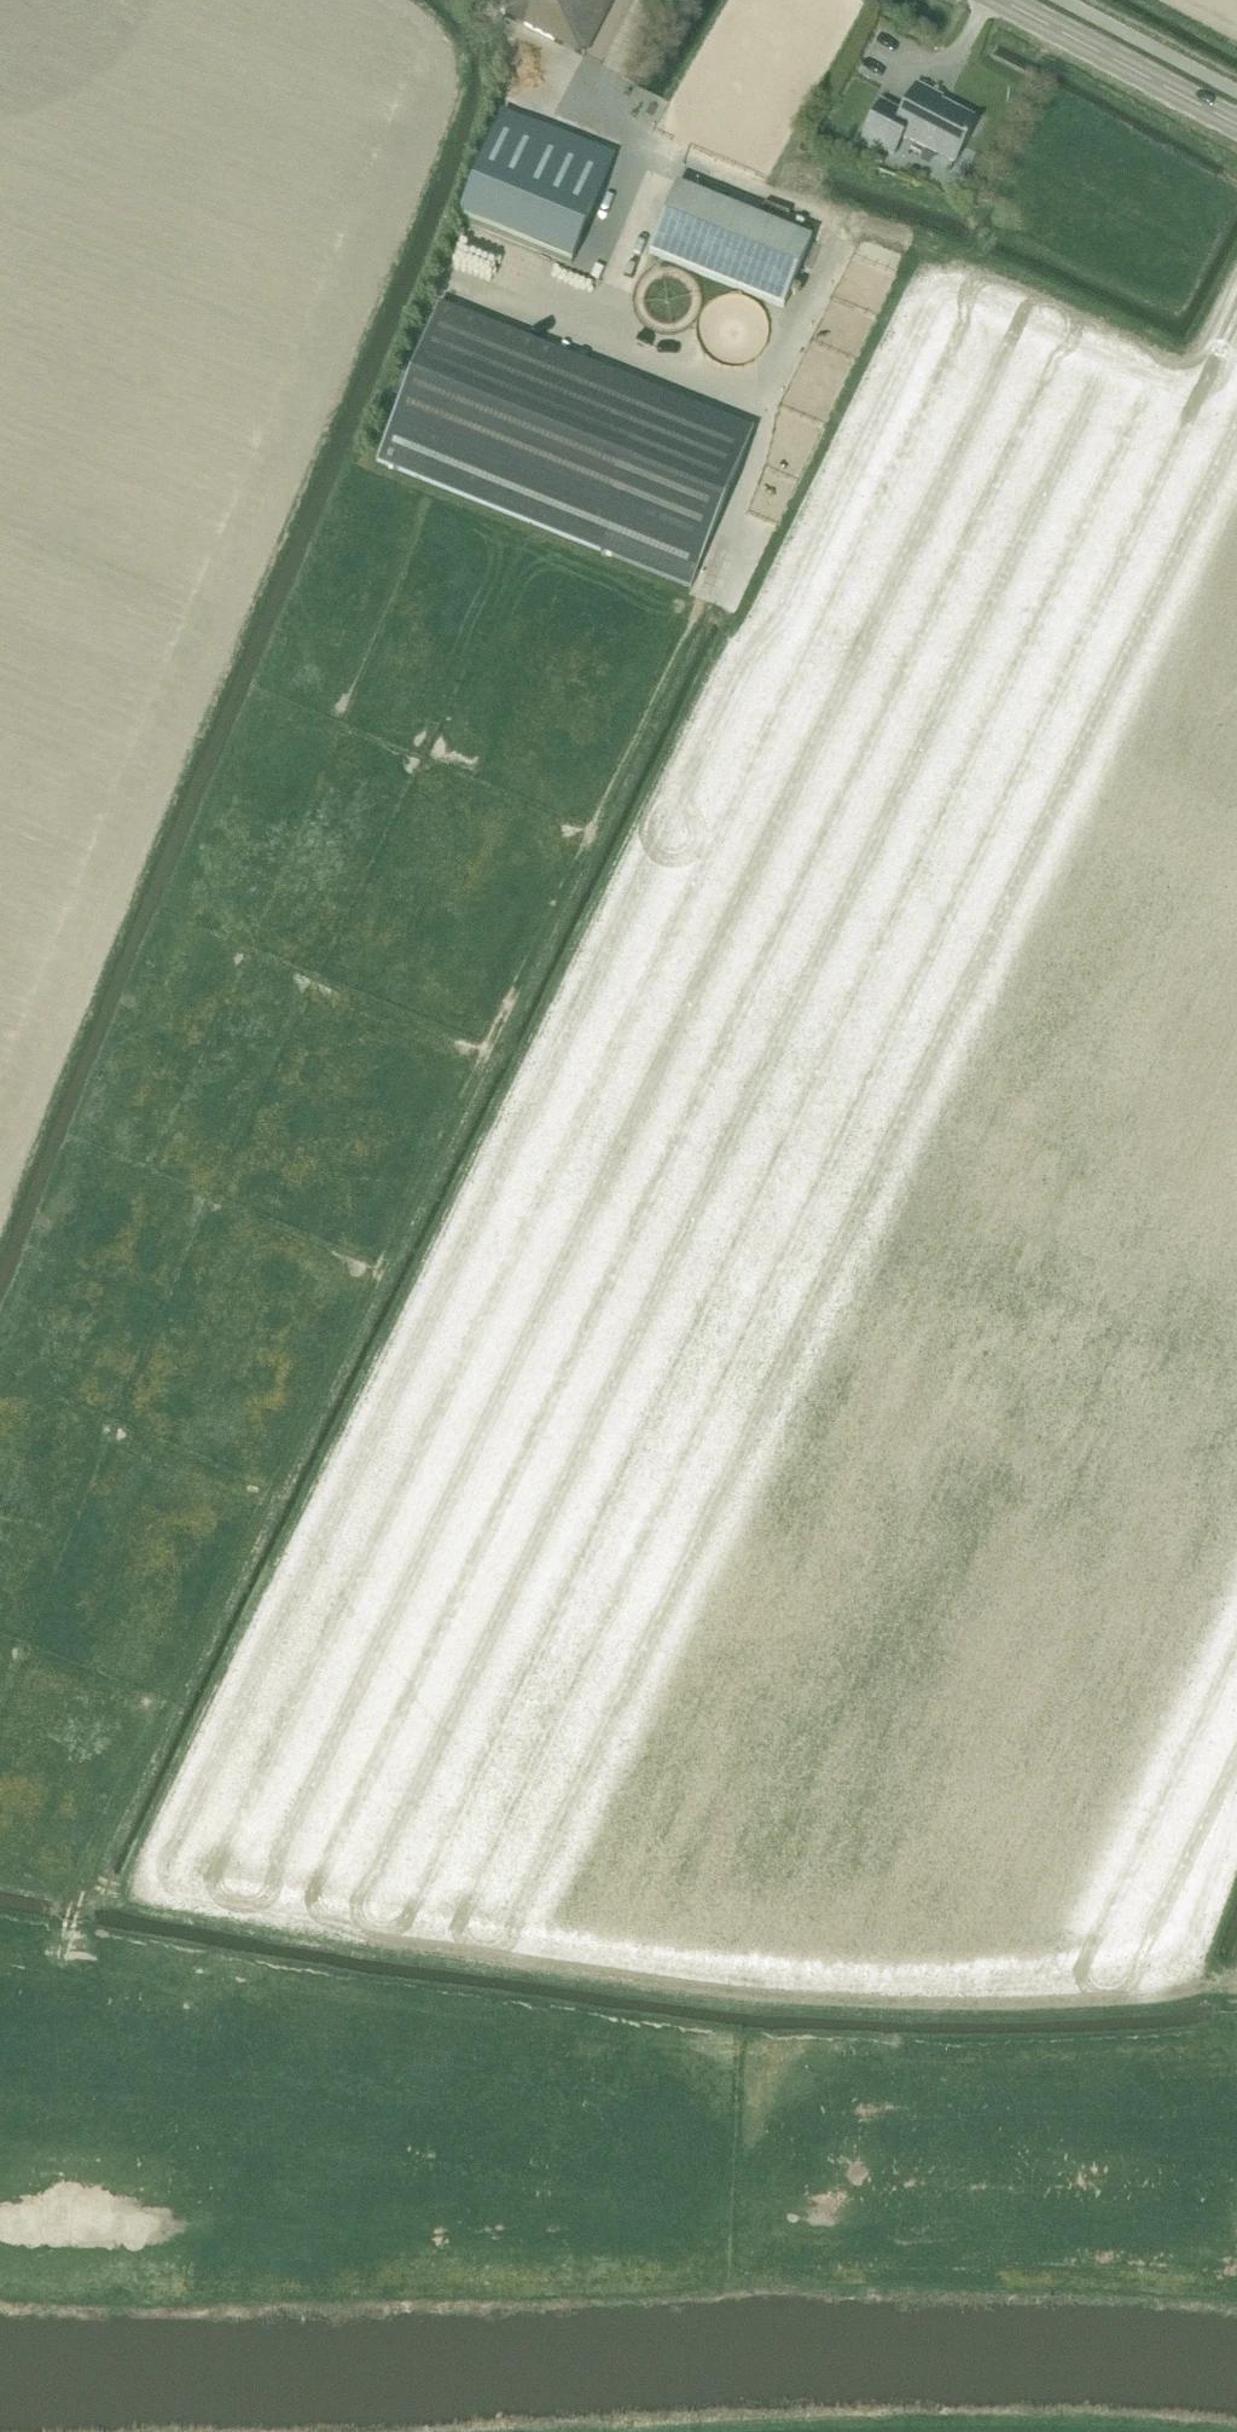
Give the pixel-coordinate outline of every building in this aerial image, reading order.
[(502,15),(584,56),(613,0),(509,0),(502,14),(502,15)] [(976,122),(953,110),(940,103),(941,100),(917,87),(902,116),(881,105),(863,139),(894,155),(904,136),(955,163),(976,122)] [(613,164),(500,119),(460,220),(572,265),(613,164)] [(650,254),(785,308),(812,241),(677,187),(650,254)] [(691,588),(754,432),(441,305),(378,461),(691,588)]
